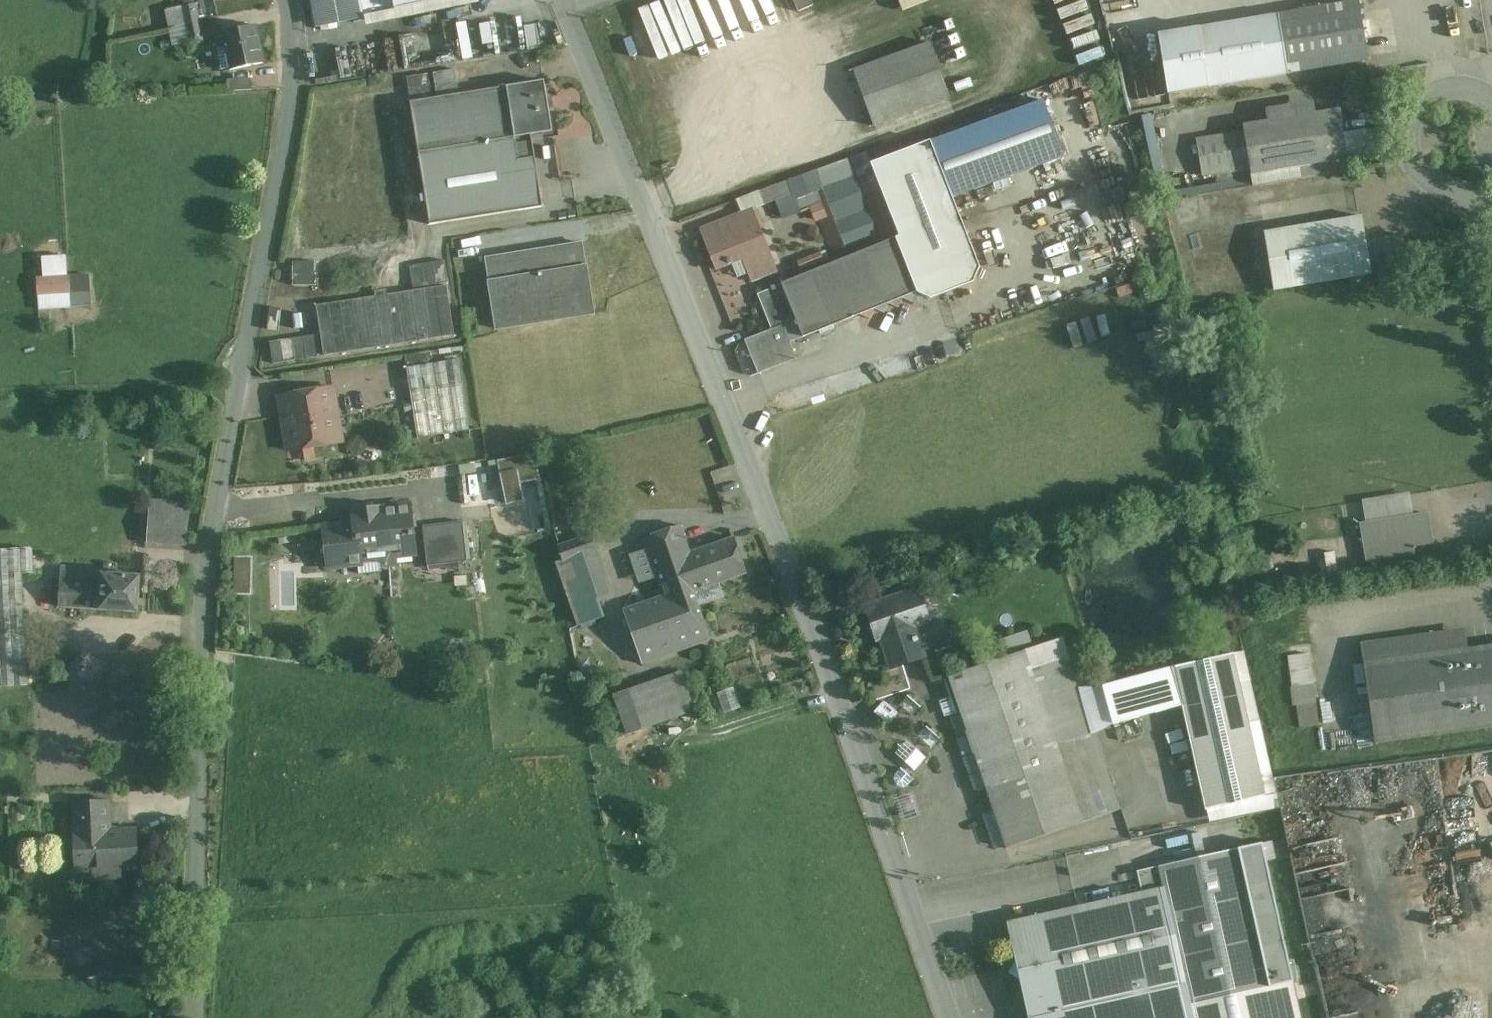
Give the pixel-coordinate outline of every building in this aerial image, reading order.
[(320,25),(363,16),(359,0),(315,0),(320,25)] [(364,15),(439,0),(361,0),(364,15)] [(814,3),(812,0),(794,0),(799,10),(814,3)] [(1358,1),(1279,14),(1288,73),(1368,60),(1358,1)] [(195,4),(183,6),(186,23),(187,24),(199,21),(195,4)] [(183,6),(166,10),(170,27),(186,23),(183,6)] [(1279,13),(1198,27),(1208,87),(1288,73),(1279,14),(1279,13)] [(199,21),(187,24),(190,42),(203,39),(199,21)] [(255,26),(224,32),(227,48),(226,49),(227,55),(219,56),(222,70),(230,68),(230,70),(263,64),(255,26)] [(1208,87),(1198,27),(1157,34),(1167,93),(1208,87)] [(930,43),(855,70),(875,126),(950,99),(930,43)] [(251,78),(227,80),(228,91),(252,90),(251,78)] [(544,81),(506,87),(514,138),(531,135),(552,132),(544,81)] [(506,87),(410,102),(418,153),(514,138),(506,87)] [(1043,100),(930,141),(952,198),(1064,157),(1043,100)] [(1339,109),(1243,125),(1244,132),(1250,168),(1251,175),(1347,159),(1368,155),(1364,131),(1344,134),(1339,109)] [(1375,129),(1364,131),(1368,155),(1379,153),(1375,129)] [(1244,132),(1197,140),(1203,176),(1250,168),(1244,132)] [(514,138),(418,153),(430,225),(542,207),(531,135),(514,138)] [(884,243),(782,284),(782,285),(796,321),(783,326),(790,343),(819,331),(821,334),(834,329),(833,326),(860,315),(871,319),(875,310),(885,314),(889,304),(899,308),(903,298),(912,303),(917,293),(930,299),(973,282),(980,268),(952,198),(930,141),(868,164),(864,154),(851,158),(884,243)] [(851,158),(789,180),(794,194),(776,201),(783,218),(812,207),(818,221),(820,220),(835,260),(880,242),(848,159),(851,158)] [(1347,159),(1251,175),(1253,185),(1349,169),(1347,159)] [(789,180),(759,191),(764,205),(776,201),(794,194),(789,180)] [(759,191),(734,201),(739,214),(752,209),(753,209),(764,205),(759,191)] [(739,214),(700,229),(717,270),(718,269),(716,265),(727,260),(729,266),(733,265),(731,259),(741,255),(752,282),(777,272),(753,209),(752,209),(739,214)] [(1361,216),(1264,232),(1274,290),(1370,274),(1366,245),(1361,216)] [(1402,235),(1382,239),(1379,243),(1366,245),(1370,274),(1408,268),(1402,235)] [(582,243),(486,258),(490,282),(497,329),(593,314),(586,267),(582,243)] [(44,258),(44,278),(72,276),(71,256),(44,258)] [(38,279),(39,297),(91,293),(89,275),(72,276),(44,278),(38,279)] [(772,330),(745,340),(752,358),(756,356),(762,372),(796,359),(790,343),(783,326),(796,321),(782,285),(775,288),(774,286),(771,287),(772,289),(758,294),(772,330)] [(447,286),(316,306),(324,356),(454,336),(447,286)] [(91,293),(39,297),(40,309),(91,305),(91,293)] [(315,335),(271,341),(274,363),(318,357),(315,335)] [(430,352),(405,356),(407,367),(407,368),(432,364),(430,352)] [(432,364),(407,368),(408,379),(418,439),(470,430),(459,359),(432,364)] [(407,367),(396,369),(398,381),(408,379),(407,368),(407,367)] [(333,387),(280,396),(288,451),(304,449),(313,447),(342,443),(333,387)] [(313,447),(304,449),(305,461),(315,459),(313,447)] [(503,501),(523,500),(522,480),(539,479),(538,455),(501,457),(503,501)] [(189,499),(148,498),(146,544),(188,545),(189,499)] [(355,524),(323,527),(328,568),(362,564),(361,560),(380,558),(381,568),(396,566),(395,556),(416,554),(410,506),(353,512),(355,524)] [(1428,514),(1360,524),(1366,561),(1397,557),(1397,556),(1396,548),(1413,545),(1413,546),(1433,542),(1428,514)] [(463,522),(423,526),(427,566),(467,562),(463,522)] [(680,526),(644,538),(654,567),(644,571),(654,600),(624,610),(640,658),(690,641),(692,647),(710,641),(707,635),(708,635),(693,592),(702,589),(690,553),(680,526)] [(589,537),(560,547),(564,561),(564,562),(594,551),(589,537)] [(734,538),(690,553),(702,589),(746,573),(734,538)] [(1413,545),(1396,548),(1397,556),(1414,553),(1413,546),(1413,545)] [(0,550),(0,778),(39,776),(27,548),(0,550)] [(594,551),(564,562),(564,561),(557,563),(573,608),(597,599),(611,594),(596,551),(594,551)] [(234,593),(253,593),(253,555),(234,555),(234,593)] [(86,582),(61,581),(59,607),(100,610),(102,575),(86,574),(86,582)] [(140,577),(102,574),(102,575),(100,610),(138,613),(140,577)] [(918,589),(866,607),(874,631),(878,629),(891,669),(924,658),(911,618),(926,613),(918,589)] [(597,599),(573,608),(579,626),(603,617),(597,599)] [(1411,637),(1414,656),(1365,663),(1376,744),(1491,728),(1491,645),(1465,649),(1464,641),(1451,631),(1411,637)] [(1063,638),(948,676),(949,679),(945,680),(951,698),(955,696),(987,791),(1064,765),(1057,746),(1095,733),(1063,638)] [(1233,654),(1172,668),(1182,705),(1182,706),(1205,810),(1265,797),(1233,654)] [(1172,668),(1102,686),(1113,724),(1182,706),(1182,705),(1172,668)] [(680,672),(628,691),(642,729),(693,711),(680,672)] [(628,691),(614,696),(627,734),(642,729),(628,691)] [(1316,703),(1297,706),(1300,728),(1319,725),(1316,703)] [(1095,733),(1057,746),(1064,765),(1083,822),(1121,809),(1095,733)] [(1064,765),(987,791),(1006,848),(1083,822),(1064,765)] [(114,800),(73,802),(76,874),(95,873),(95,878),(123,877),(122,871),(140,870),(138,829),(115,830),(114,800)] [(1239,849),(1209,856),(1205,836),(1148,849),(1133,852),(1142,892),(1164,989),(1185,984),(1190,1004),(1229,996),(1269,987),(1239,849)] [(1269,987),(1293,981),(1262,844),(1239,849),(1269,987)] [(1307,933),(1359,924),(1353,888),(1300,897),(1307,933)] [(1007,923),(1016,962),(1009,973),(1020,980),(1028,1017),(1034,1017),(1164,989),(1142,892),(1007,923)] [(1293,981),(1269,987),(1190,1004),(1193,1017),(1301,1017),(1293,981)] [(1034,1017),(1193,1017),(1190,1004),(1185,984),(1164,989),(1034,1017)]
